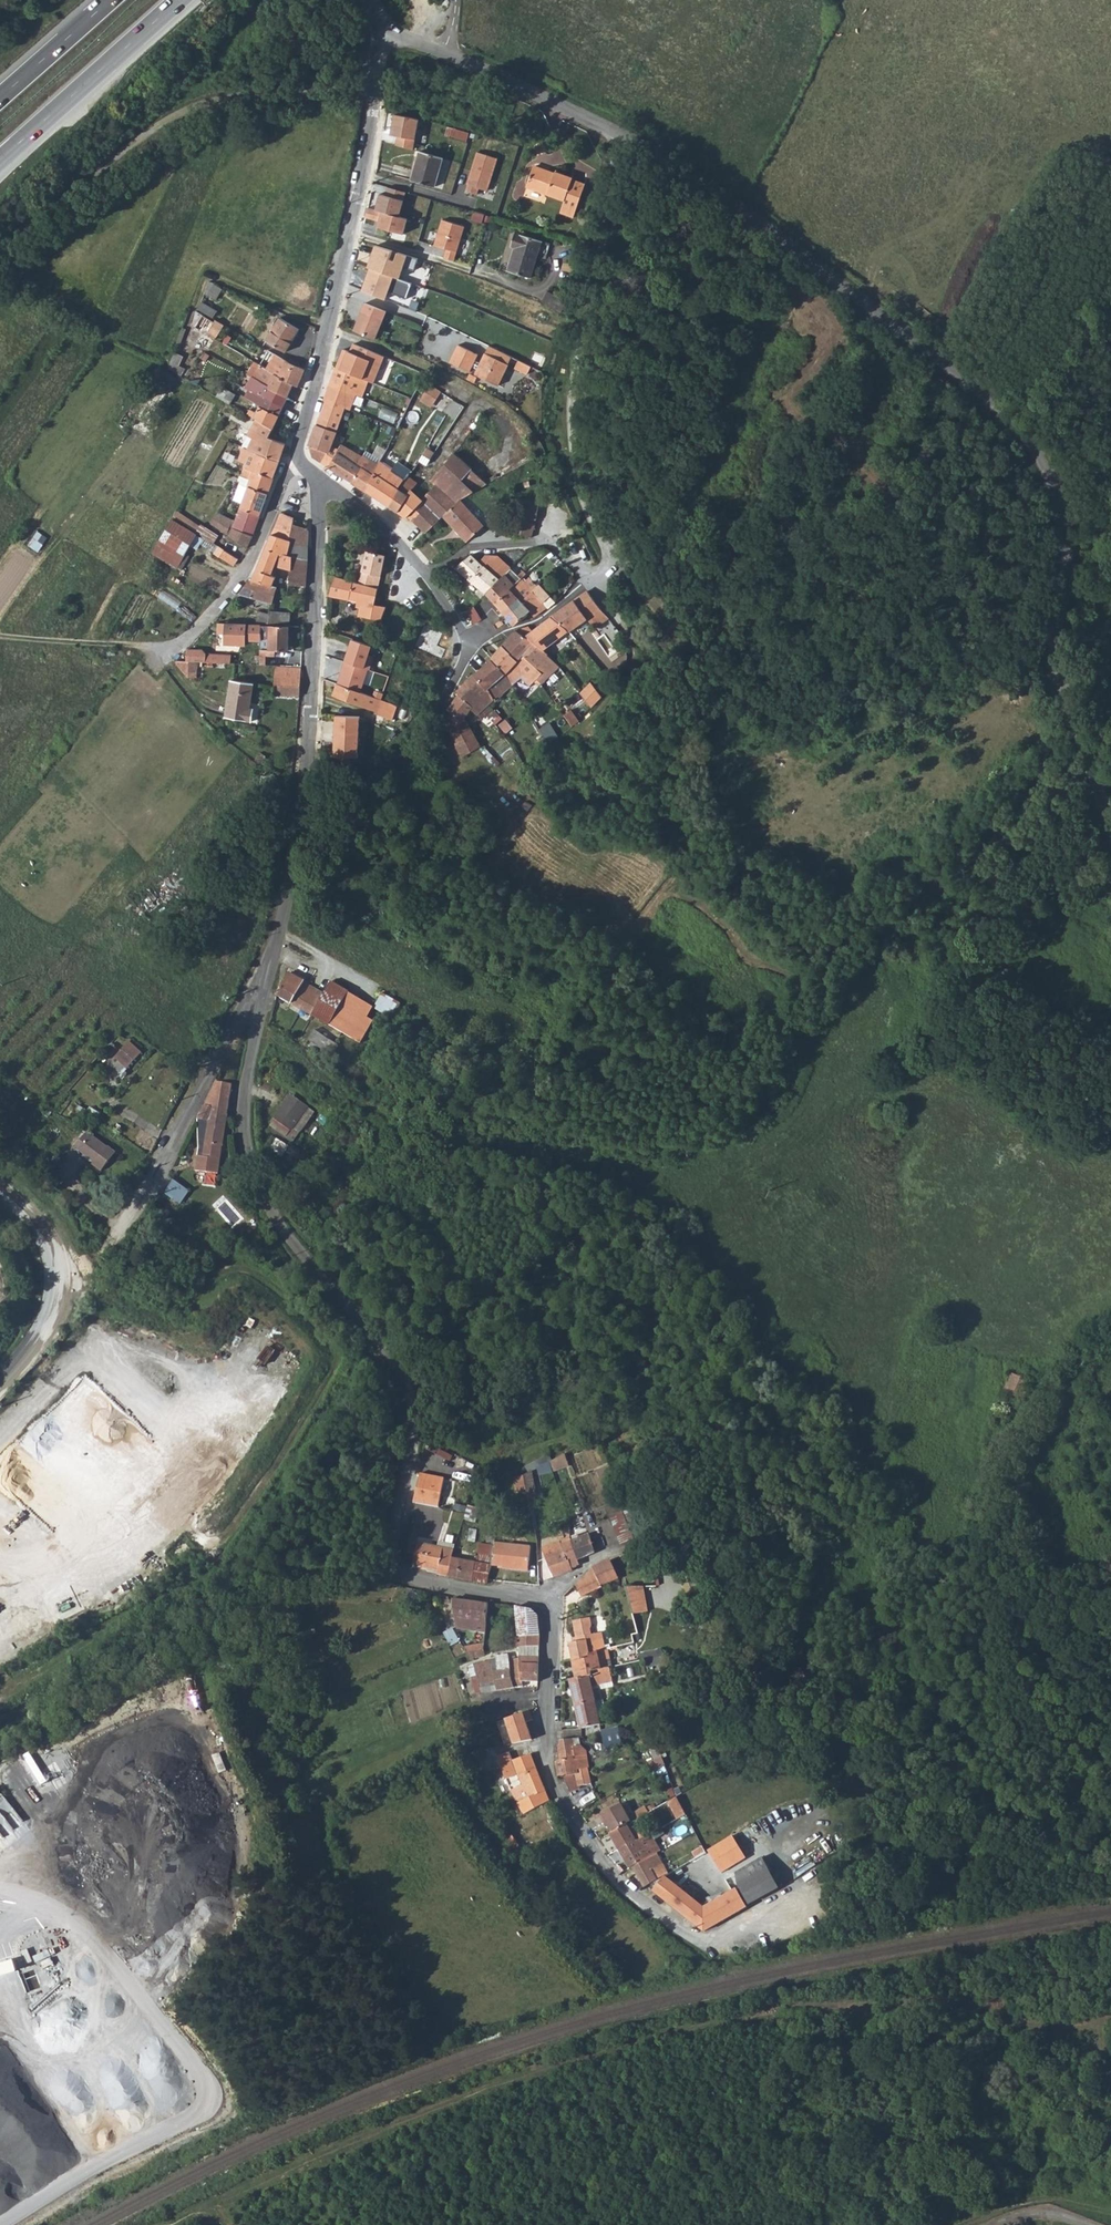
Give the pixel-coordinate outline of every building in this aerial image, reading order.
[(418,119),(391,116),(389,134),(396,134),(394,144),(410,149),(418,119)] [(417,149),(411,178),(434,183),(441,154),(417,149)] [(497,158),(479,153),(466,190),(478,194),(479,188),(487,190),(497,158)] [(529,168),(524,186),(563,200),(561,206),(574,210),(582,185),(570,181),(570,179),(550,173),(550,175),(529,168)] [(404,234),(407,219),(403,217),(407,201),(380,194),(375,210),(368,208),(366,218),(378,221),(377,228),(404,234)] [(465,227),(441,220),(433,246),(446,250),(444,259),(455,261),(465,227)] [(514,252),(509,272),(531,279),(542,240),(516,233),(512,247),(518,249),(516,253),(514,252)] [(366,269),(369,269),(398,280),(403,267),(413,270),(417,259),(374,246),(366,269)] [(398,280),(369,269),(361,291),(385,300),(388,292),(407,299),(411,285),(398,280)] [(214,284),(207,295),(215,300),(222,289),(214,284)] [(549,291),(543,301),(559,310),(564,300),(549,291)] [(568,302),(564,300),(559,310),(562,312),(568,302)] [(202,302),(198,309),(213,318),(216,311),(202,302)] [(376,339),(387,311),(364,302),(353,330),(376,339)] [(208,348),(214,339),(206,334),(213,323),(197,313),(195,317),(199,320),(195,328),(203,332),(197,342),(208,348)] [(275,326),(266,340),(286,352),(299,330),(280,318),(276,323),(275,326)] [(384,358),(353,344),(349,352),(343,350),(335,373),(368,383),(373,385),(384,358)] [(496,348),(489,345),(486,352),(485,352),(481,362),(476,359),(479,354),(459,344),(450,361),(470,371),(473,365),(478,367),(475,373),(499,385),(509,364),(509,363),(512,356),(496,348)] [(524,362),(520,359),(516,367),(528,373),(532,366),(530,365),(524,362)] [(185,369),(170,360),(168,367),(179,374),(181,376),(185,369)] [(287,397),(293,383),(280,376),(254,361),(251,367),(257,370),(253,378),(287,397)] [(286,361),(280,376),(293,383),(297,386),(304,369),(286,361)] [(159,368),(155,379),(172,385),(176,374),(159,368)] [(335,373),(330,385),(354,394),(362,396),(368,383),(335,373)] [(249,381),(245,387),(256,393),(274,402),(274,401),(283,406),(287,397),(253,378),(246,374),(244,378),(249,381)] [(477,377),(470,374),(467,379),(474,383),(477,377)] [(420,399),(432,407),(443,390),(431,383),(420,399)] [(325,401),(315,425),(335,432),(344,408),(349,409),(354,394),(330,385),(324,400),(325,401)] [(235,395),(222,388),(217,397),(225,402),(230,404),(235,395)] [(256,393),(252,400),(261,405),(280,415),(283,406),(274,401),(274,402),(256,393)] [(252,411),(250,416),(254,418),(255,417),(257,418),(273,428),(280,415),(261,405),(257,413),(252,411)] [(269,437),(273,428),(257,418),(250,432),(247,431),(246,433),(248,435),(243,447),(245,447),(279,461),(285,443),(269,437)] [(332,440),(335,432),(315,425),(308,444),(311,456),(329,467),(352,482),(359,470),(356,468),(361,460),(339,447),(337,451),(330,446),(332,440)] [(247,465),(244,469),(254,473),(255,471),(273,478),(279,461),(245,447),(243,447),(241,446),(240,449),(244,450),(239,460),(247,465)] [(457,455),(432,480),(436,484),(456,503),(460,499),(485,481),(457,455)] [(379,464),(362,458),(361,460),(356,468),(359,470),(352,482),(365,491),(379,464)] [(392,469),(380,463),(379,464),(365,491),(381,500),(407,516),(408,515),(425,533),(432,525),(443,514),(450,508),(456,503),(436,484),(428,492),(417,483),(412,488),(405,481),(407,479),(391,472),(392,469)] [(211,524),(229,536),(247,549),(248,545),(259,517),(273,478),(255,471),(254,473),(244,469),(241,477),(251,481),(249,488),(240,485),(234,500),(243,503),(236,521),(219,511),(211,524)] [(484,523),(460,499),(456,503),(450,508),(443,514),(467,539),(484,523)] [(518,505),(516,514),(536,519),(538,510),(518,505)] [(177,511),(173,517),(196,532),(200,526),(177,511)] [(291,541),(309,547),(309,529),(293,524),(293,518),(290,516),(280,512),(270,535),(291,541)] [(511,532),(531,537),(536,519),(516,514),(511,532)] [(173,520),(153,553),(177,567),(197,534),(173,520)] [(289,585),(306,586),(308,560),(288,554),(291,541),(270,535),(262,553),(251,579),(273,586),(275,576),(270,575),(275,565),(291,569),(289,585)] [(291,541),(288,554),(308,560),(309,547),(291,541)] [(220,556),(224,550),(215,544),(213,547),(215,549),(213,552),(220,556)] [(366,550),(359,583),(377,588),(385,554),(366,550)] [(456,566),(480,588),(476,592),(480,597),(485,593),(491,586),(497,580),(511,568),(510,567),(497,555),(484,554),(478,560),(470,553),(465,558),(456,566)] [(521,578),(511,568),(497,580),(491,586),(485,593),(495,602),(521,578)] [(358,616),(381,621),(386,606),(374,604),(377,588),(359,583),(334,575),(328,596),(357,601),(361,602),(360,607),(358,616)] [(524,581),(521,578),(495,602),(513,624),(529,611),(534,616),(546,606),(538,598),(543,593),(538,588),(536,589),(532,584),(534,583),(528,577),(524,581)] [(239,593),(272,602),(278,587),(273,586),(251,579),(248,578),(239,593)] [(584,591),(551,616),(565,627),(568,631),(599,608),(586,589),(584,591)] [(473,606),(466,610),(473,623),(480,619),(473,606)] [(259,611),(256,622),(262,623),(289,624),(289,612),(270,610),(269,613),(259,611)] [(532,631),(525,637),(541,653),(568,631),(565,627),(551,616),(532,631)] [(247,640),(261,640),(262,625),(225,624),(217,623),(217,635),(224,635),(224,642),(247,644),(247,640)] [(261,649),(261,655),(267,655),(270,655),(271,650),(274,650),(288,651),(289,640),(289,626),(262,625),(261,640),(261,649)] [(532,631),(527,626),(517,629),(525,637),(532,631)] [(525,637),(517,629),(502,644),(518,660),(521,657),(545,680),(557,668),(544,655),(541,653),(525,637)] [(371,647),(351,639),(336,684),(361,693),(373,658),(368,656),(371,647)] [(441,658),(411,644),(406,655),(402,665),(431,678),(441,658)] [(504,673),(512,686),(522,676),(530,686),(536,680),(540,685),(542,683),(545,680),(521,657),(518,660),(502,644),(490,656),(492,658),(504,673)] [(445,649),(441,658),(431,678),(441,683),(452,666),(452,664),(456,653),(445,649)] [(186,661),(213,663),(235,663),(236,655),(214,654),(206,653),(204,651),(187,650),(186,661)] [(503,692),(494,683),(504,673),(492,658),(487,662),(474,674),(489,690),(495,701),(504,693),(503,692)] [(273,695),(300,696),(301,668),(274,667),(273,695)] [(453,701),(447,709),(450,711),(462,720),(464,717),(471,707),(482,717),(486,714),(496,724),(501,719),(498,711),(493,707),(496,703),(495,701),(489,690),(474,674),(473,673),(455,691),(458,694),(453,701)] [(511,685),(512,686),(504,673),(494,683),(503,692),(511,685)] [(231,680),(227,717),(253,720),(255,708),(251,707),(254,683),(231,680)] [(588,683),(576,692),(589,710),(599,698),(588,683)] [(392,721),(397,708),(361,693),(336,684),(332,695),(376,710),(375,713),(392,721)] [(573,709),(565,714),(572,725),(580,720),(573,709)] [(481,746),(464,717),(462,720),(450,711),(445,720),(455,734),(465,754),(481,746)] [(542,726),(550,742),(560,737),(551,721),(542,726)] [(149,874),(129,891),(146,912),(167,895),(149,874)] [(323,992),(307,983),(303,990),(298,988),(303,980),(289,972),(276,994),(360,1043),(373,1022),(367,1019),(373,1010),(330,981),(323,992)] [(303,980),(298,988),(303,990),(307,983),(303,980)] [(393,1017),(402,1001),(383,991),(374,1007),(393,1017)] [(313,1029),(307,1039),(322,1048),(328,1039),(313,1029)] [(129,1041),(116,1056),(127,1067),(141,1051),(129,1041)] [(215,1081),(196,1118),(198,1147),(196,1169),(219,1173),(231,1084),(215,1081)] [(290,1095),(269,1125),(292,1140),(297,1133),(291,1129),(306,1106),(290,1095)] [(85,1129),(73,1145),(93,1161),(91,1164),(101,1171),(115,1152),(85,1129)] [(51,1172),(69,1148),(63,1144),(45,1167),(51,1172)] [(165,1193),(182,1203),(190,1189),(174,1179),(165,1193)] [(982,1442),(997,1450),(1006,1430),(1001,1428),(1015,1399),(1023,1402),(1031,1384),(1025,1381),(1028,1374),(1015,1368),(1012,1375),(1013,1375),(982,1442)] [(549,1454),(526,1464),(530,1471),(552,1460),(549,1454)] [(555,1471),(571,1466),(567,1454),(551,1459),(555,1471)] [(524,1475),(526,1485),(534,1482),(532,1472),(524,1475)] [(444,1478),(420,1474),(413,1503),(439,1508),(444,1478)] [(524,1475),(514,1477),(517,1487),(526,1485),(524,1475)] [(608,1508),(618,1536),(631,1532),(621,1503),(608,1508)] [(578,1559),(595,1552),(589,1535),(571,1542),(578,1559)] [(478,1555),(477,1564),(490,1567),(491,1565),(495,1541),(495,1538),(489,1537),(487,1546),(479,1544),(477,1554),(478,1555)] [(572,1568),(580,1565),(578,1559),(571,1542),(569,1537),(567,1537),(569,1541),(562,1543),(561,1540),(548,1545),(550,1549),(543,1552),(546,1559),(547,1559),(548,1563),(549,1563),(561,1576),(568,1573),(573,1571),(572,1568)] [(530,1546),(495,1541),(491,1565),(508,1567),(508,1568),(526,1571),(530,1546)] [(437,1571),(436,1574),(447,1576),(451,1559),(454,1547),(443,1544),(441,1549),(419,1544),(414,1566),(417,1567),(417,1566),(437,1571)] [(474,1564),(451,1559),(447,1576),(461,1579),(470,1581),(474,1564)] [(618,1577),(611,1560),(593,1568),(601,1585),(618,1577)] [(490,1567),(477,1564),(474,1564),(470,1581),(486,1585),(490,1567)] [(591,1592),(602,1587),(601,1585),(593,1568),(592,1568),(583,1576),(591,1592)] [(577,1598),(591,1592),(583,1576),(572,1587),(577,1598)] [(640,1587),(626,1587),(634,1617),(647,1614),(640,1587)] [(286,1596),(272,1599),(274,1608),(288,1605),(286,1596)] [(457,1628),(486,1632),(487,1619),(489,1604),(453,1600),(457,1628)] [(516,1607),(518,1637),(540,1636),(538,1615),(530,1609),(516,1607)] [(569,1643),(572,1661),(596,1655),(595,1653),(604,1650),(601,1628),(599,1627),(595,1627),(594,1628),(594,1629),(595,1634),(591,1635),(590,1629),(591,1627),(590,1618),(573,1622),(576,1638),(577,1642),(569,1643)] [(454,1630),(458,1639),(466,1655),(484,1651),(486,1632),(457,1628),(454,1630)] [(521,1681),(538,1682),(540,1636),(518,1637),(516,1637),(517,1643),(519,1660),(510,1662),(509,1655),(497,1656),(498,1659),(473,1664),(480,1693),(522,1686),(521,1681)] [(645,1653),(645,1658),(663,1654),(660,1649),(645,1653)] [(606,1653),(596,1655),(572,1661),(576,1677),(610,1668),(606,1653)] [(665,1661),(663,1654),(645,1658),(647,1665),(665,1661)] [(323,1668),(313,1673),(323,1692),(333,1687),(323,1668)] [(614,1681),(610,1668),(576,1677),(570,1678),(580,1728),(600,1724),(592,1685),(614,1681)] [(505,1719),(514,1743),(522,1741),(529,1739),(532,1738),(526,1721),(533,1718),(530,1710),(505,1719)] [(629,1724),(601,1730),(605,1751),(633,1743),(629,1724)] [(643,1733),(648,1745),(654,1763),(648,1765),(651,1773),(663,1766),(654,1743),(649,1730),(643,1733)] [(560,1760),(556,1761),(559,1777),(564,1775),(570,1791),(579,1788),(574,1774),(578,1773),(577,1771),(588,1768),(587,1752),(581,1745),(558,1750),(560,1760)] [(509,1767),(514,1765),(513,1761),(510,1754),(509,1752),(497,1757),(501,1770),(502,1769),(505,1776),(510,1774),(509,1767)] [(531,1755),(513,1761),(514,1765),(520,1776),(537,1769),(533,1760),(531,1755)] [(511,1791),(516,1803),(529,1797),(545,1791),(537,1769),(520,1776),(523,1785),(511,1791)] [(532,1804),(534,1809),(537,1808),(550,1801),(545,1791),(529,1797),(532,1804)] [(519,1810),(532,1804),(529,1797),(516,1803),(519,1810)] [(684,1814),(675,1797),(666,1801),(676,1818),(684,1814)] [(608,1828),(611,1833),(628,1868),(632,1866),(657,1853),(660,1851),(651,1835),(637,1842),(626,1824),(630,1822),(630,1820),(620,1803),(598,1815),(604,1825),(606,1824),(608,1828)] [(632,1813),(636,1819),(648,1812),(644,1806),(632,1813)] [(812,1826),(798,1834),(807,1849),(821,1841),(812,1826)] [(722,1841),(706,1852),(669,1875),(667,1876),(665,1877),(652,1890),(684,1917),(684,1919),(702,1934),(745,1911),(734,1892),(704,1908),(677,1884),(694,1869),(703,1882),(735,1863),(722,1841)] [(663,1863),(657,1853),(632,1866),(644,1889),(658,1881),(669,1875),(663,1863)] [(737,1885),(748,1905),(777,1888),(776,1886),(760,1858),(744,1868),(751,1877),(737,1885)] [(751,1877),(744,1868),(731,1876),(736,1886),(737,1885),(751,1877)]
